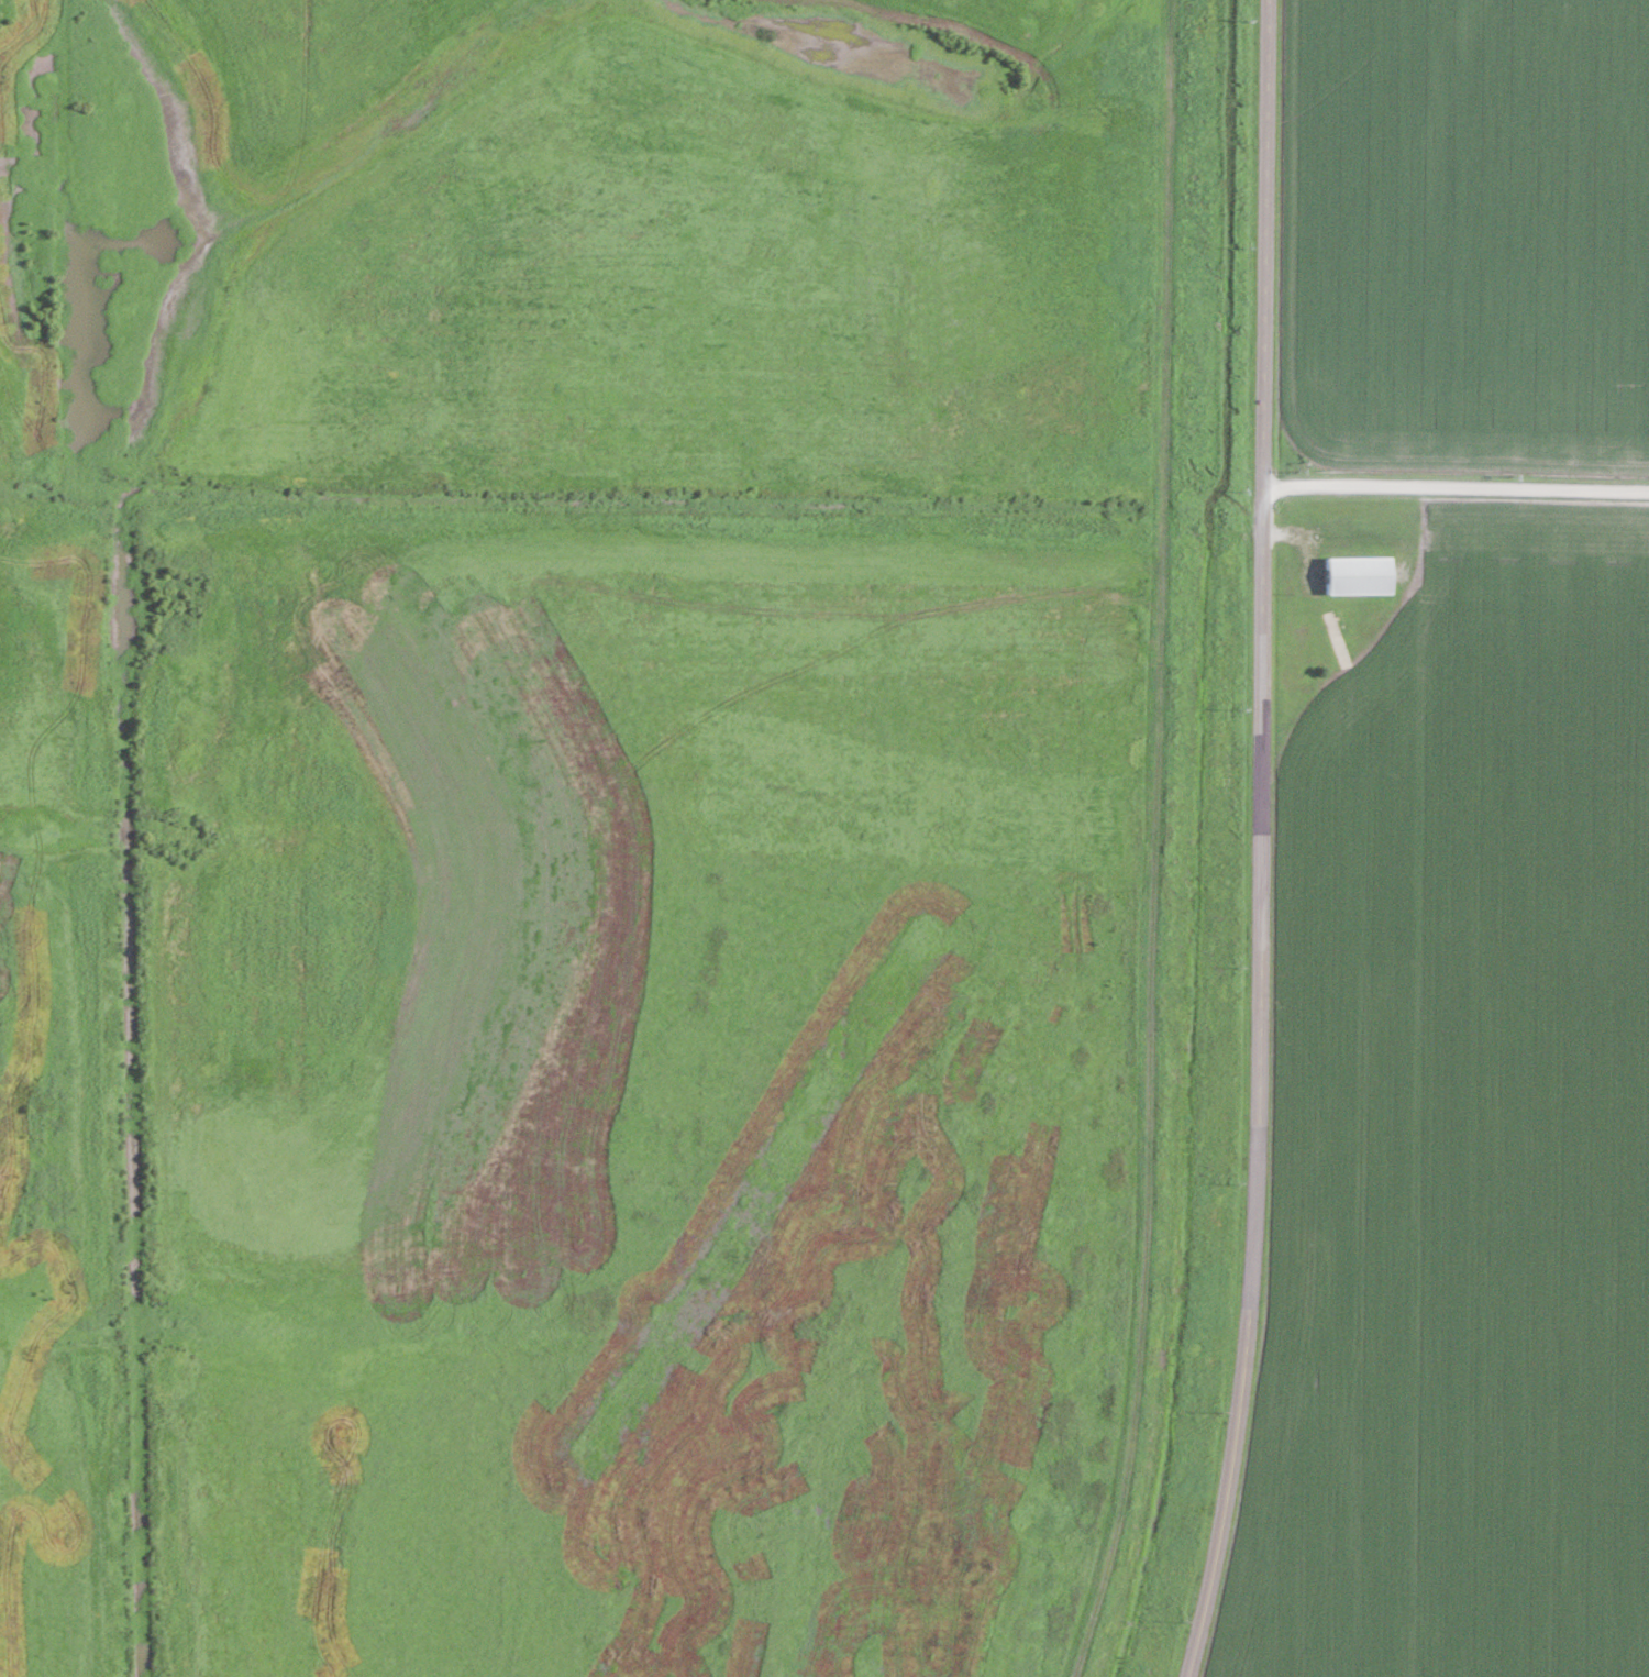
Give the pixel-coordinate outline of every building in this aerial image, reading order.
[(1393,554),(1329,554),(1329,592),(1393,592),(1393,554)]
